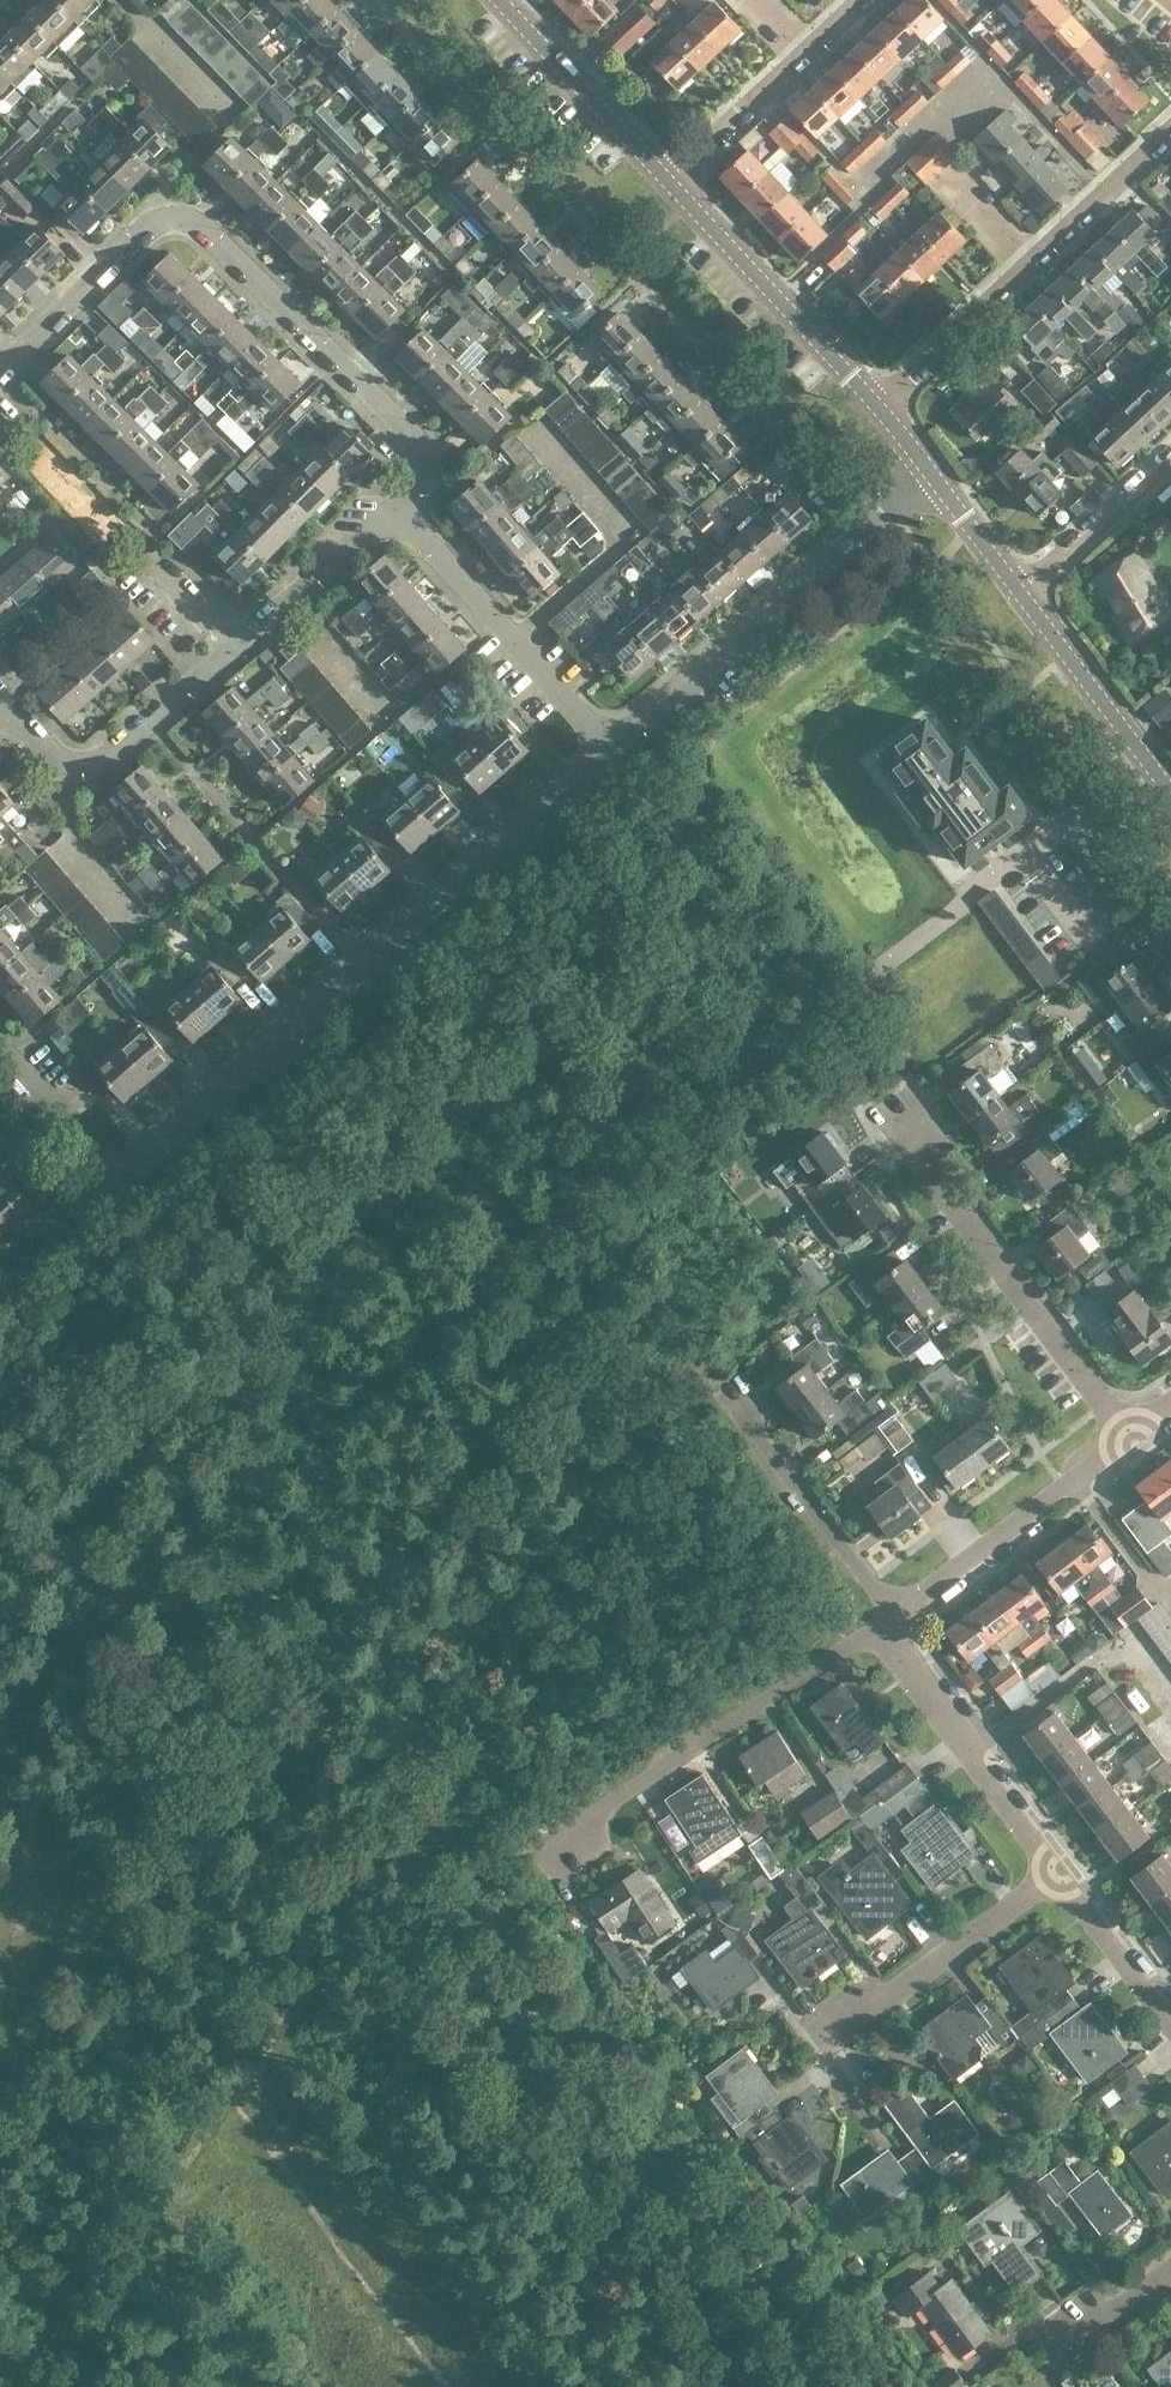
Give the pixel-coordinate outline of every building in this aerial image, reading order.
[(30,18),(58,45),(79,24),(55,0),(48,0),(30,18)] [(79,24),(80,25),(101,4),(97,0),(55,0),(79,24)] [(159,11),(170,23),(190,3),(188,0),(170,0),(159,11)] [(208,9),(230,32),(241,21),(221,0),(218,0),(208,9)] [(288,17),(295,11),(307,0),(273,0),(288,17)] [(309,39),(338,11),(328,0),(307,0),(295,11),(304,20),(297,26),(309,39)] [(572,16),(589,0),(558,0),(572,16)] [(605,0),(590,0),(572,17),(592,39),(618,14),(605,0)] [(646,1),(656,11),(668,0),(647,0),(646,1)] [(898,12),(923,39),(944,19),(927,0),(911,0),(898,12)] [(949,10),(955,5),(957,8),(962,3),(959,0),(940,0),(949,10)] [(1025,21),(1048,0),(1006,0),(1025,21)] [(1045,42),(1072,17),(1056,0),(1048,0),(1025,21),(1045,42)] [(170,23),(180,34),(201,13),(190,3),(170,23)] [(949,10),(963,26),(974,16),(962,3),(957,8),(955,5),(949,10)] [(718,4),(697,23),(722,50),(743,30),(718,4)] [(618,26),(619,26),(633,42),(656,21),(641,5),(618,26)] [(338,11),(309,39),(329,60),(359,33),(357,31),(362,27),(352,17),(347,21),(338,11)] [(898,12),(877,32),(902,59),(923,39),(898,12)] [(180,34),(190,43),(210,23),(201,13),(180,34)] [(1045,42),(1065,63),(1091,38),(1072,17),(1045,42)] [(30,18),(9,38),(28,57),(38,48),(48,57),(59,46),(58,45),(30,18)] [(230,32),(250,52),(259,44),(261,42),(241,21),(230,32)] [(190,43),(201,54),(221,34),(210,23),(190,43)] [(697,23),(675,43),(700,70),(722,50),(697,23)] [(648,71),(654,65),(678,91),(700,70),(675,43),(662,28),(633,55),(648,71)] [(986,31),(976,40),(988,52),(993,47),(996,51),(1000,47),(986,31)] [(877,32),(856,52),(881,78),(902,59),(877,32)] [(367,41),(359,33),(329,60),(349,82),(378,54),(383,50),(371,37),(367,41)] [(201,54),(211,65),(231,44),(221,34),(201,54)] [(269,55),(261,63),(270,73),(289,55),(271,36),(261,45),(269,55)] [(0,48),(0,71),(17,88),(38,67),(28,57),(9,38),(0,48)] [(114,38),(104,48),(113,58),(124,48),(114,38)] [(133,38),(124,48),(113,58),(116,63),(121,68),(141,48),(133,38)] [(1065,63),(1084,85),(1111,59),(1091,38),(1065,63)] [(211,65),(221,76),(242,55),(231,44),(211,65)] [(250,52),(261,63),(269,55),(261,45),(259,44),(250,52)] [(988,52),(1002,68),(1012,59),(1000,47),(996,51),(993,47),(988,52)] [(124,72),(130,78),(151,58),(141,48),(121,68),(124,72)] [(856,52),(835,71),(860,98),(881,78),(856,52)] [(954,69),(959,74),(971,63),(961,52),(945,67),(950,72),(954,69)] [(356,94),(359,92),(369,103),(399,76),(378,54),(349,82),(347,84),(356,94)] [(221,76),(232,86),(252,66),(242,55),(221,76)] [(151,58),(130,78),(140,87),(160,67),(151,58)] [(1084,85),(1095,96),(1086,104),(1095,114),(1131,81),(1111,59),(1084,85)] [(91,80),(94,83),(105,72),(92,60),(81,70),(91,80)] [(116,63),(102,76),(111,85),(124,72),(121,68),(116,63)] [(280,65),(271,74),(278,81),(278,82),(273,87),(286,101),(291,95),(297,90),(288,80),(288,79),(291,76),(280,65)] [(232,86),(242,96),(262,76),(252,66),(232,86)] [(140,87),(150,98),(170,78),(160,67),(140,87)] [(933,79),(943,89),(959,74),(954,69),(950,72),(945,67),(933,79)] [(6,100),(17,88),(0,71),(0,94),(6,100)] [(835,71),(814,91),(839,118),(860,98),(835,71)] [(1015,82),(1027,95),(1032,90),(1035,93),(1039,89),(1025,74),(1015,82)] [(262,76),(242,96),(252,107),(273,87),(262,76)] [(419,97),(399,76),(369,103),(378,113),(389,125),(419,97)] [(150,98),(159,107),(179,87),(170,78),(150,98)] [(62,90),(71,99),(81,89),(73,80),(62,90)] [(1103,122),(1111,114),(1123,127),(1151,102),(1131,81),(1095,114),(1103,122)] [(297,90),(291,95),(303,107),(313,97),(301,86),(297,90)] [(159,107),(169,117),(189,97),(179,87),(159,107)] [(1032,90),(1027,95),(1041,110),(1050,102),(1039,89),(1035,93),(1032,90)] [(71,99),(62,90),(40,112),(49,121),(71,99)] [(792,111),(817,138),(839,118),(814,91),(792,111)] [(919,92),(903,106),(908,112),(912,108),(917,113),(928,102),(919,92)] [(189,97),(169,117),(179,127),(199,107),(189,97)] [(419,97),(389,125),(410,147),(439,119),(419,97)] [(120,119),(110,129),(118,137),(119,136),(151,170),(173,147),(161,135),(171,125),(150,104),(138,116),(143,120),(132,131),(120,119)] [(288,106),(274,119),(283,129),(297,116),(288,106)] [(903,106),(891,117),(901,128),(917,113),(912,108),(908,112),(903,106)] [(109,128),(110,129),(120,119),(108,107),(107,107),(98,116),(109,128)] [(179,127),(188,137),(208,117),(199,107),(179,127)] [(36,108),(29,114),(42,127),(49,121),(40,112),(36,108)] [(312,117),(323,128),(332,119),(321,108),(312,117)] [(1024,142),(1010,127),(1017,121),(1007,111),(976,141),(999,165),(1024,142)] [(1066,114),(1055,125),(1054,125),(1066,137),(1070,133),(1074,137),(1079,132),(1078,130),(1079,129),(1066,114)] [(102,137),(110,129),(109,128),(98,116),(89,125),(102,137)] [(208,117),(188,137),(198,147),(218,127),(208,117)] [(439,119),(410,147),(430,169),(460,141),(439,119)] [(800,143),(805,139),(788,120),(770,136),(789,156),(795,150),(797,151),(803,146),(800,143)] [(19,133),(28,141),(39,130),(30,121),(19,133)] [(1080,130),(1079,129),(1078,130),(1079,132),(1074,137),(1070,133),(1066,137),(1087,160),(1106,144),(1087,123),(1080,130)] [(269,147),(281,135),(272,126),(260,138),(269,147)] [(364,148),(344,129),(334,139),(353,159),(364,148)] [(877,131),(866,142),(871,148),(868,151),(872,155),(887,141),(877,131)] [(929,144),(949,165),(959,155),(939,134),(929,144)] [(281,135),(269,147),(278,157),(291,144),(281,135)] [(114,150),(101,162),(129,191),(151,170),(119,136),(118,137),(109,146),(114,150)] [(43,147),(34,157),(45,167),(54,158),(67,171),(107,213),(129,191),(101,162),(94,169),(61,137),(47,151),(43,147)] [(206,166),(228,189),(258,158),(250,149),(247,153),(233,139),(206,166)] [(820,154),(805,139),(800,143),(803,146),(797,151),(809,164),(820,154)] [(18,152),(10,142),(0,152),(0,170),(18,152)] [(866,142),(842,164),(852,174),(872,155),(868,151),(871,148),(866,142)] [(1024,142),(999,165),(1021,189),(1046,166),(1043,162),(1050,156),(1041,146),(1034,153),(1024,142)] [(929,144),(918,153),(938,175),(949,165),(929,144)] [(362,151),(353,159),(364,171),(373,162),(362,151)] [(721,178),(741,200),(769,175),(777,167),(770,159),(761,167),(748,153),(721,178)] [(938,175),(918,153),(907,164),(927,185),(938,175)] [(54,158),(45,167),(58,180),(67,171),(54,158)] [(228,189),(250,210),(277,183),(265,171),(268,167),(258,158),(228,189)] [(480,163),(457,185),(451,191),(472,213),(501,186),(480,163)] [(393,165),(384,174),(375,182),(385,192),(393,183),(391,181),(400,172),(393,165)] [(835,191),(846,180),(833,166),(822,177),(835,191)] [(1046,166),(1021,189),(1044,214),(1069,191),(1046,166)] [(19,167),(11,175),(20,184),(28,177),(19,167)] [(312,191),(325,179),(315,168),(303,181),(312,191)] [(67,171),(58,180),(71,193),(58,206),(86,234),(107,213),(67,171)] [(789,196),(769,175),(741,200),(762,221),(789,196)] [(0,188),(0,195),(9,204),(24,219),(36,207),(8,179),(0,188)] [(325,179),(312,191),(321,199),(333,187),(325,179)] [(859,194),(846,180),(835,191),(848,205),(859,194)] [(250,210),(271,231),(302,201),(293,191),(289,195),(277,183),(250,210)] [(899,183),(888,194),(894,200),(890,204),(895,209),(910,195),(899,183)] [(522,208),(501,186),(472,213),(492,235),(499,229),(522,208)] [(894,200),(888,194),(871,210),(882,221),(895,209),(890,204),(894,200)] [(808,217),(789,196),(762,221),(781,242),(808,217)] [(271,231),(292,253),(320,225),(307,213),(311,209),(302,201),(271,231)] [(1135,212),(1115,230),(1136,254),(1142,260),(1158,278),(1169,268),(1146,244),(1156,234),(1154,232),(1164,222),(1148,205),(1138,214),(1135,212)] [(408,215),(426,234),(435,225),(416,206),(408,215)] [(522,208),(499,229),(507,238),(501,244),(512,256),(518,250),(541,229),(522,208)] [(345,224),(354,234),(367,221),(357,212),(345,224)] [(3,234),(12,225),(0,213),(0,231),(3,234)] [(942,213),(932,223),(925,216),(914,225),(921,233),(921,234),(946,261),(968,241),(942,213)] [(1032,215),(1023,223),(1035,236),(1043,228),(1032,215)] [(827,238),(808,217),(781,242),(800,263),(827,238)] [(367,221),(354,234),(363,242),(375,230),(367,221)] [(858,222),(844,235),(854,246),(868,233),(858,222)] [(320,225),(292,253),(314,274),(345,243),(354,234),(345,224),(332,237),(320,225)] [(3,234),(43,276),(66,254),(38,226),(25,238),(12,225),(3,234)] [(541,229),(518,250),(528,260),(521,266),(532,278),(562,251),(541,229)] [(1136,254),(1115,230),(1095,249),(1116,272),(1137,295),(1146,286),(1131,270),(1142,260),(1136,254)] [(0,238),(0,250),(6,256),(0,263),(0,275),(22,297),(43,276),(3,234),(0,238)] [(363,242),(354,234),(345,243),(314,274),(335,295),(363,267),(350,255),(363,242)] [(921,234),(900,253),(925,281),(946,261),(921,234)] [(436,245),(447,256),(455,248),(445,236),(436,245)] [(844,237),(824,256),(837,270),(857,252),(844,237)] [(1116,272),(1095,249),(1074,268),(1117,314),(1126,306),(1105,283),(1116,272)] [(562,251),(532,278),(526,283),(537,294),(542,289),(553,300),(582,273),(562,251)] [(900,253),(878,273),(904,300),(925,281),(900,253)] [(156,296),(165,305),(195,276),(174,254),(147,281),(159,293),(156,296)] [(400,255),(388,267),(397,277),(409,265),(400,255)] [(457,266),(461,271),(467,277),(476,268),(465,257),(457,266)] [(409,265),(397,277),(406,285),(418,273),(409,265)] [(363,267),(335,295),(356,317),(388,285),(397,277),(388,267),(375,280),(363,267)] [(873,268),(864,277),(856,268),(845,278),(858,292),(856,293),(882,321),(883,320),(886,324),(899,313),(895,309),(904,300),(878,273),(873,268)] [(1074,268),(1054,287),(1076,310),(1085,301),(1096,313),(1098,311),(1108,322),(1117,314),(1074,268)] [(603,295),(582,273),(553,300),(581,331),(599,314),(591,306),(603,295)] [(1,318),(22,297),(0,275),(0,318),(1,318)] [(177,311),(189,324),(216,297),(195,276),(165,305),(174,314),(177,311)] [(388,285),(356,317),(378,338),(406,310),(393,298),(406,285),(397,277),(388,285)] [(471,292),(483,304),(497,290),(486,278),(471,292)] [(1076,310),(1054,287),(1034,306),(1055,329),(1056,329),(1067,318),(1088,341),(1098,332),(1086,319),(1085,320),(1077,311),(1076,310)] [(198,338),(208,347),(237,318),(216,297),(189,324),(201,336),(198,338)] [(507,299),(498,308),(510,321),(519,312),(507,299)] [(449,329),(460,339),(485,314),(475,304),(463,317),(462,316),(461,317),(449,329)] [(1055,329),(1034,306),(1013,325),(1035,348),(1045,338),(1056,349),(1056,348),(1068,360),(1077,351),(1056,329),(1055,329)] [(142,329),(154,317),(145,308),(134,319),(121,307),(110,317),(132,339),(142,329)] [(1134,310),(1123,320),(1134,332),(1145,322),(1134,310)] [(606,313),(590,328),(608,346),(601,352),(612,364),(619,358),(642,337),(621,314),(614,321),(606,313)] [(485,314),(460,339),(468,347),(493,322),(485,314)] [(163,326),(154,317),(142,329),(152,338),(163,326)] [(196,359),(197,359),(206,368),(220,355),(232,366),(259,339),(237,318),(208,347),(196,359)] [(538,332),(529,322),(520,331),(529,341),(538,332)] [(426,330),(398,358),(420,380),(451,347),(458,340),(460,339),(449,329),(437,341),(426,330)] [(619,358),(612,364),(633,386),(662,358),(642,337),(619,358)] [(241,382),(230,393),(240,402),(251,391),(281,361),(259,339),(232,366),(244,379),(241,382)] [(451,347),(420,380),(441,402),(469,373),(456,359),(459,356),(468,347),(460,339),(458,340),(451,347)] [(1106,343),(1092,355),(1100,365),(1114,352),(1106,343)] [(109,344),(97,356),(98,357),(105,364),(117,353),(109,344)] [(188,350),(176,362),(185,371),(197,359),(196,359),(188,350)] [(1150,352),(1140,361),(1151,373),(1160,364),(1150,352)] [(117,353),(105,364),(115,374),(126,362),(117,353)] [(97,356),(96,355),(83,369),(71,357),(43,385),(65,405),(96,374),(105,364),(98,357),(97,356)] [(662,358),(633,386),(642,396),(653,408),(659,402),(683,380),(662,358)] [(185,371),(175,381),(184,389),(206,368),(197,359),(185,371)] [(495,372),(505,382),(517,370),(507,360),(495,372)] [(302,383),(281,361),(251,391),(260,401),(263,398),(275,410),(302,383)] [(1141,379),(1142,380),(1151,373),(1140,361),(1132,369),(1141,379)] [(1151,373),(1170,394),(1170,361),(1164,368),(1160,364),(1151,373)] [(569,363),(560,372),(570,383),(580,374),(569,363)] [(1037,376),(1058,399),(1070,388),(1049,365),(1037,376)] [(517,370),(505,382),(513,391),(525,378),(518,371),(517,370)] [(968,386),(973,392),(952,412),(978,440),(1016,405),(990,376),(988,378),(982,372),(968,386)] [(441,402),(463,423),(481,404),(494,391),(484,381),(480,384),(469,373),(441,402)] [(1140,380),(1147,388),(1136,399),(1162,426),(1170,418),(1170,394),(1151,373),(1142,380),(1141,379),(1140,380)] [(65,405),(86,426),(113,399),(101,387),(104,383),(96,374),(65,405)] [(659,402),(653,408),(647,413),(657,422),(662,417),(673,429),(679,424),(703,402),(683,380),(659,402)] [(1058,404),(1035,380),(1022,392),(1046,416),(1058,404)] [(304,401),(291,415),(299,423),(307,414),(309,415),(313,411),(334,390),(325,381),(304,401)] [(580,394),(591,405),(600,397),(589,385),(580,394)] [(152,386),(140,398),(148,406),(160,394),(152,386)] [(1096,397),(1086,387),(1079,394),(1088,404),(1096,397)] [(1104,406),(1108,411),(1118,402),(1108,390),(1098,399),(1104,406)] [(481,404),(463,423),(484,444),(512,416),(500,404),(503,400),(494,391),(481,404)] [(230,393),(219,405),(228,414),(240,402),(230,393)] [(160,394),(148,406),(157,415),(169,403),(160,394)] [(548,413),(556,422),(578,403),(570,394),(548,413)] [(134,400),(124,410),(113,399),(86,426),(107,447),(148,406),(140,398),(136,402),(134,400)] [(1118,402),(1108,411),(1141,445),(1162,426),(1136,399),(1125,409),(1118,402)] [(240,402),(228,414),(237,423),(249,411),(240,402)] [(679,424),(673,429),(682,439),(692,449),(693,450),(722,422),(703,402),(679,424)] [(578,403),(556,422),(566,433),(588,414),(578,403)] [(157,415),(148,406),(107,447),(128,469),(156,441),(143,428),(157,415)] [(1089,431),(1094,437),(1093,437),(1098,442),(1106,451),(1104,453),(1104,456),(1111,464),(1115,465),(1116,463),(1119,465),(1141,445),(1104,406),(1096,413),(1100,418),(1089,428),(1089,431)] [(609,407),(600,415),(611,427),(621,419),(609,407)] [(1028,433),(1039,444),(1050,434),(1059,444),(1070,433),(1050,413),(1028,433)] [(310,435),(319,426),(309,415),(307,414),(299,423),(298,423),(310,435)] [(588,414),(566,433),(574,443),(596,423),(594,421),(588,414)] [(696,466),(702,461),(714,473),(721,466),(734,454),(744,445),(722,422),(693,450),(692,449),(686,455),(696,466)] [(301,444),(310,435),(298,423),(289,432),(301,444)] [(596,423),(574,443),(582,452),(605,433),(596,423)] [(320,445),(321,444),(352,475),(373,454),(370,451),(375,446),(376,445),(362,431),(361,432),(361,433),(357,437),(346,427),(333,439),(320,425),(319,426),(310,435),(320,445)] [(194,428),(182,440),(191,448),(192,450),(204,438),(194,428)] [(213,429),(205,438),(194,449),(201,456),(221,437),(213,429)] [(621,437),(631,449),(640,440),(630,429),(621,437)] [(605,433),(582,452),(591,463),(613,444),(605,433)] [(519,472),(507,483),(515,493),(544,468),(515,434),(501,446),(520,468),(518,470),(519,472)] [(191,448),(182,440),(168,453),(156,441),(128,469),(151,491),(182,460),(192,450),(191,448)] [(1084,478),(1098,465),(1077,441),(1063,454),(1084,478)] [(315,458),(303,470),(330,497),(352,475),(321,444),(320,445),(311,454),(315,458)] [(613,444),(591,463),(600,473),(622,454),(614,444),(613,444)] [(640,459),(651,471),(661,462),(649,450),(640,459)] [(1032,464),(1021,453),(998,474),(1018,496),(1052,465),(1042,454),(1032,464)] [(499,478),(513,468),(502,454),(489,465),(499,478)] [(622,454),(600,473),(609,483),(631,464),(624,456),(622,454)] [(741,463),(734,454),(721,466),(729,474),(741,463)] [(734,477),(742,487),(767,465),(758,456),(734,477)] [(256,466),(269,478),(278,469),(265,457),(256,466)] [(200,484),(186,471),(190,468),(182,460),(151,491),(172,512),(200,484)] [(11,477),(11,476),(0,464),(0,486),(11,477)] [(631,464),(609,483),(618,493),(640,474),(631,464)] [(1052,465),(1018,496),(1038,517),(1061,496),(1051,485),(1061,475),(1052,465)] [(269,478),(256,466),(247,475),(260,488),(269,478)] [(544,468),(515,493),(524,502),(536,491),(540,497),(557,483),(544,468)] [(287,478),(278,488),(310,518),(330,497),(303,470),(291,482),(287,478)] [(670,472),(661,481),(677,499),(687,490),(670,472)] [(640,474),(618,493),(627,504),(649,485),(640,474)] [(742,487),(734,477),(723,487),(731,497),(742,487)] [(481,481),(451,507),(472,531),(515,493),(507,483),(492,495),(481,481)] [(627,504),(635,513),(657,494),(649,485),(627,504)] [(272,500),(260,512),(288,540),(310,518),(278,488),(269,497),(272,500)] [(775,500),(763,510),(790,541),(812,521),(784,489),(774,499),(775,500)] [(21,506),(30,499),(30,498),(24,491),(14,499),(21,506)] [(524,502),(515,493),(472,531),(492,554),(521,528),(519,526),(509,515),(513,511),(524,502)] [(635,513),(643,523),(666,504),(657,494),(635,513)] [(721,505),(713,496),(701,506),(709,516),(721,505)] [(1082,497),(1071,508),(1078,515),(1089,505),(1082,497)] [(222,500),(214,508),(226,520),(234,512),(222,500)] [(214,553),(245,584),(267,561),(236,530),(226,520),(214,508),(209,504),(196,516),(223,543),(214,553)] [(666,504),(643,523),(652,533),(652,534),(660,527),(671,518),(675,514),(674,514),(666,504)] [(679,527),(691,517),(682,507),(674,514),(675,514),(671,518),(679,527)] [(763,510),(741,529),(741,530),(768,560),(790,541),(763,510)] [(567,525),(554,537),(563,547),(574,538),(582,547),(585,544),(595,534),(600,530),(583,511),(567,525)] [(236,530),(267,561),(288,540),(260,512),(248,524),(245,521),(236,530)] [(199,531),(205,525),(192,513),(186,519),(199,531)] [(546,527),(554,537),(567,525),(558,516),(546,527)] [(1165,517),(1149,529),(1158,541),(1170,531),(1170,526),(1165,517)] [(521,528),(492,554),(511,576),(544,547),(543,546),(554,537),(546,527),(535,537),(523,523),(519,526),(521,528)] [(726,534),(730,539),(719,549),(746,579),(768,560),(741,530),(741,529),(737,524),(726,534)] [(652,534),(648,537),(657,547),(669,537),(660,527),(652,534)] [(58,530),(57,531),(28,557),(53,586),(83,559),(58,530)] [(595,534),(585,544),(595,555),(605,545),(595,534)] [(544,547),(511,576),(531,599),(561,574),(549,560),(553,557),(563,547),(554,537),(543,546),(544,547)] [(637,546),(615,565),(621,572),(631,563),(642,575),(654,565),(637,546)] [(719,549),(698,567),(696,568),(723,599),(746,579),(719,549)] [(377,609),(409,580),(388,556),(359,581),(370,594),(366,597),(377,609)] [(1170,622),(1170,615),(1137,556),(1094,582),(1103,599),(1109,598),(1118,612),(1115,617),(1131,646),(1170,622)] [(28,557),(0,582),(0,586),(24,613),(53,586),(28,557)] [(681,572),(685,578),(674,588),(701,619),(723,599),(696,568),(698,567),(693,562),(681,572)] [(605,574),(613,584),(624,575),(621,572),(615,565),(605,574)] [(93,570),(82,580),(92,591),(103,581),(93,570)] [(409,580),(377,609),(384,618),(388,615),(399,629),(429,603),(409,580)] [(593,585),(581,595),(559,615),(570,628),(592,608),(589,604),(601,594),(593,585)] [(0,586),(0,634),(24,613),(0,586)] [(651,608),(678,639),(701,619),(674,588),(663,597),(651,608)] [(70,606),(59,593),(47,604),(58,616),(70,606)] [(410,640),(395,653),(403,663),(448,625),(429,603),(399,629),(410,640)] [(356,608),(343,619),(352,628),(364,617),(356,608)] [(678,639),(651,608),(629,628),(656,659),(678,639)] [(127,669),(157,642),(130,613),(100,640),(127,669)] [(364,617),(352,628),(360,638),(373,627),(364,617)] [(448,625),(403,663),(412,673),(427,660),(439,674),(468,649),(448,625)] [(629,628),(594,657),(607,671),(618,661),(633,678),(656,659),(629,628)] [(31,629),(18,640),(26,649),(39,638),(31,629)] [(100,640),(70,666),(97,696),(127,669),(100,640)] [(293,659),(304,650),(295,640),(284,649),(293,659)] [(304,650),(293,659),(282,669),(293,681),(314,662),(304,650)] [(395,653),(382,665),(390,674),(391,674),(403,663),(395,653)] [(324,673),(314,662),(293,681),(302,692),(324,673)] [(390,674),(382,681),(391,691),(412,673),(403,663),(391,674),(390,674)] [(97,696),(70,666),(40,693),(66,723),(97,696)] [(333,684),(324,673),(302,692),(312,704),(333,684)] [(275,679),(261,691),(270,701),(283,689),(275,679)] [(343,695),(333,684),(312,704),(321,714),(343,695)] [(236,688),(206,714),(227,738),(265,705),(270,701),(261,691),(248,702),(236,688)] [(291,698),(283,689),(270,701),(278,709),(291,698)] [(343,695),(321,714),(331,726),(353,707),(343,695)] [(501,719),(477,740),(505,772),(516,762),(520,767),(532,756),(528,752),(529,751),(519,740),(530,730),(507,704),(496,713),(501,719)] [(271,712),(265,705),(227,738),(246,760),(276,735),(265,722),(268,720),(266,717),(271,712)] [(430,722),(417,706),(401,720),(415,735),(430,722)] [(363,719),(353,707),(331,726),(342,738),(363,719)] [(363,719),(342,738),(352,750),(374,731),(363,719)] [(927,721),(884,754),(909,787),(902,793),(923,821),(935,837),(942,831),(967,864),(1031,816),(1010,788),(1000,795),(991,783),(991,782),(990,780),(989,781),(980,768),(981,768),(979,766),(979,767),(969,754),(970,754),(969,752),(967,753),(968,754),(958,761),(927,721)] [(313,724),(300,735),(302,737),(309,746),(309,745),(322,734),(313,724)] [(322,734),(309,745),(317,755),(330,744),(322,734)] [(276,735),(246,760),(265,783),(298,755),(309,746),(302,737),(288,749),(276,735)] [(449,754),(438,763),(461,790),(472,781),(482,792),(482,791),(486,796),(498,786),(494,781),(505,772),(477,740),(454,760),(449,754)] [(298,755),(265,783),(286,807),(316,781),(304,768),(307,766),(298,755)] [(432,779),(408,800),(436,831),(446,822),(450,826),(462,816),(458,812),(460,810),(450,799),(461,790),(438,763),(427,773),(432,779)] [(125,804),(110,816),(111,817),(121,828),(132,819),(165,790),(144,766),(115,792),(125,804)] [(6,838),(15,830),(2,816),(16,803),(0,786),(0,832),(6,838)] [(165,790),(132,819),(140,828),(143,825),(155,838),(184,813),(165,790)] [(319,805),(309,798),(300,810),(310,818),(319,805)] [(379,814),(369,823),(392,850),(402,841),(412,852),(413,851),(416,854),(428,844),(425,841),(436,831),(408,800),(384,820),(379,814)] [(162,853),(171,864),(204,835),(184,813),(155,838),(165,850),(162,853)] [(111,817),(98,829),(106,838),(107,840),(121,828),(111,817)] [(392,850),(369,823),(363,817),(341,836),(343,838),(331,849),(340,859),(367,891),(378,882),(381,885),(392,875),(389,871),(391,870),(381,860),(392,850)] [(107,840),(106,838),(96,846),(105,856),(128,837),(121,828),(107,840)] [(15,830),(6,838),(17,851),(30,865),(39,856),(15,830)] [(171,864),(159,874),(167,883),(182,869),(195,884),(224,859),(204,835),(171,864)] [(0,844),(0,853),(6,861),(17,851),(6,838),(0,844)] [(38,883),(59,864),(49,852),(27,870),(38,883)] [(304,870),(292,857),(284,864),(296,877),(304,870)] [(312,874),(300,884),(323,909),(334,900),(343,911),(345,910),(348,914),(360,904),(356,900),(367,891),(340,859),(316,880),(312,874)] [(137,875),(146,885),(159,874),(150,863),(137,875)] [(69,875),(59,864),(38,883),(47,893),(69,875)] [(159,874),(146,885),(154,894),(167,883),(159,874)] [(69,875),(47,893),(57,905),(78,886),(69,875)] [(78,886),(57,905),(66,916),(88,897),(78,886)] [(992,892),(978,903),(984,911),(998,900),(992,892)] [(283,908),(260,928),(287,959),(297,951),(301,955),(312,944),(309,941),(310,939),(301,929),(313,919),(290,893),(278,903),(283,908)] [(9,905),(7,907),(16,918),(30,906),(20,895),(9,905)] [(88,897),(66,916),(76,927),(98,909),(88,897)] [(984,911),(990,919),(1004,908),(998,900),(984,911)] [(0,910),(0,931),(6,926),(16,918),(7,907),(5,905),(0,910)] [(37,915),(30,906),(16,918),(24,927),(37,915)] [(990,919),(996,927),(1010,916),(1004,908),(990,919)] [(98,909),(76,927),(86,939),(108,920),(98,909)] [(996,927),(1003,935),(1017,925),(1010,916),(996,927)] [(108,920),(86,939),(96,950),(117,932),(108,920)] [(342,920),(334,927),(349,945),(357,939),(342,920)] [(1003,935),(1009,943),(1023,933),(1017,925),(1003,935)] [(21,952),(10,939),(14,936),(6,926),(0,931),(0,970),(21,952)] [(232,942),(231,944),(220,932),(212,939),(222,951),(220,953),(243,979),(255,969),(264,979),(265,978),(269,982),(279,973),(276,969),(287,959),(260,928),(238,948),(232,942)] [(128,944),(117,932),(96,950),(106,963),(128,944)] [(1009,943),(1015,951),(1029,941),(1023,933),(1009,943)] [(1015,951),(1021,959),(1035,949),(1029,941),(1015,951)] [(59,942),(46,953),(56,963),(68,952),(59,942)] [(21,952),(0,970),(0,987),(12,1001),(56,963),(46,953),(43,956),(31,943),(21,952)] [(1127,1006),(1157,983),(1130,947),(1081,983),(1097,1005),(1115,991),(1127,1006)] [(1021,959),(1027,968),(1041,957),(1035,949),(1021,959)] [(56,963),(63,972),(76,961),(68,952),(56,963)] [(214,969),(191,989),(218,1020),(227,1011),(231,1015),(243,1004),(240,1001),(241,999),(232,989),(243,979),(220,953),(209,963),(214,969)] [(1041,957),(1027,968),(1033,976),(1047,965),(1041,957)] [(63,972),(56,963),(12,1001),(32,1024),(62,999),(49,985),(64,973),(63,972)] [(1047,965),(1033,976),(1039,984),(1053,973),(1047,965)] [(1053,973),(1039,984),(1046,992),(1059,981),(1053,973)] [(1127,1006),(1138,1021),(1119,1035),(1136,1057),(1161,1038),(1153,1027),(1170,1014),(1170,993),(1166,997),(1157,983),(1127,1006)] [(137,995),(128,985),(117,995),(126,1005),(137,995)] [(191,989),(168,1009),(154,992),(143,1001),(175,1038),(185,1029),(194,1039),(195,1038),(199,1042),(209,1033),(206,1030),(218,1020),(191,989)] [(146,1028),(123,1048),(150,1079),(159,1071),(162,1075),(175,1063),(171,1059),(173,1058),(164,1048),(175,1038),(143,1001),(142,1002),(140,999),(129,1008),(141,1022),(146,1028)] [(55,1019),(44,1029),(66,1055),(72,1050),(63,1038),(67,1034),(55,1019)] [(1170,1078),(1170,1051),(1164,1042),(1139,1061),(1158,1087),(1170,1078)] [(972,1119),(1002,1097),(992,1083),(1010,1070),(993,1046),(969,1064),(977,1076),(953,1094),(972,1119)] [(105,1098),(116,1089),(125,1100),(127,1099),(130,1103),(141,1093),(138,1089),(150,1079),(123,1048),(100,1068),(94,1062),(82,1072),(105,1098)] [(1093,1091),(1107,1080),(1097,1066),(1083,1076),(1093,1091)] [(1002,1097),(972,1119),(991,1145),(1016,1127),(1025,1139),(1048,1121),(1029,1095),(1011,1109),(1002,1097)] [(1069,1112),(1077,1124),(1089,1116),(1080,1104),(1069,1112)] [(1065,1180),(1053,1164),(1066,1154),(1048,1129),(1022,1148),(1030,1159),(1012,1173),(1034,1203),(1065,1180)] [(794,1158),(795,1158),(776,1172),(789,1188),(795,1183),(814,1207),(838,1189),(828,1177),(847,1162),(825,1134),(794,1158)] [(6,1226),(30,1205),(15,1189),(26,1179),(0,1150),(0,1220),(6,1226)] [(838,1189),(814,1207),(845,1248),(887,1215),(865,1187),(847,1201),(838,1189)] [(1049,1225),(1057,1236),(1039,1249),(1061,1278),(1092,1255),(1079,1239),(1092,1229),(1074,1206),(1049,1225)] [(896,1309),(928,1286),(908,1259),(903,1263),(895,1251),(851,1284),(867,1306),(884,1293),(896,1309)] [(1170,1345),(1170,1335),(1162,1323),(1170,1316),(1170,1310),(1133,1261),(1120,1270),(1136,1291),(1108,1313),(1146,1364),(1170,1345)] [(830,1282),(825,1275),(812,1285),(817,1292),(830,1282)] [(928,1286),(896,1309),(907,1325),(889,1338),(906,1361),(933,1341),(924,1329),(947,1312),(928,1286)] [(1074,1304),(1070,1299),(1061,1305),(1067,1314),(1073,1310),(1074,1304)] [(800,1317),(809,1329),(820,1321),(811,1309),(800,1317)] [(803,1369),(780,1386),(799,1412),(828,1390),(813,1370),(819,1366),(822,1370),(835,1361),(819,1339),(794,1358),(803,1369)] [(921,1383),(946,1364),(943,1360),(919,1379),(921,1383)] [(947,1364),(946,1364),(921,1383),(933,1399),(959,1380),(947,1364)] [(887,1394),(893,1389),(886,1380),(879,1385),(887,1394)] [(840,1405),(828,1390),(799,1412),(818,1438),(841,1421),(850,1432),(875,1413),(858,1391),(840,1405)] [(884,1392),(872,1400),(883,1416),(879,1419),(882,1424),(899,1412),(884,1392)] [(895,1455),(914,1440),(895,1415),(876,1429),(895,1455)] [(970,1423),(958,1432),(986,1468),(1011,1449),(988,1419),(974,1429),(970,1423)] [(986,1468),(958,1432),(947,1440),(952,1446),(937,1457),(946,1469),(940,1475),(939,1474),(938,1475),(952,1493),(953,1492),(952,1491),(959,1486),(960,1488),(986,1468)] [(869,1461),(885,1450),(873,1435),(858,1447),(869,1461)] [(886,1494),(870,1507),(893,1538),(922,1516),(908,1498),(920,1489),(901,1463),(877,1482),(886,1494)] [(1170,1491),(1170,1463),(1157,1473),(1170,1491)] [(1157,1473),(1138,1487),(1148,1500),(1123,1519),(1166,1577),(1170,1573),(1170,1550),(1165,1541),(1170,1536),(1170,1527),(1164,1518),(1170,1513),(1170,1491),(1157,1473)] [(1063,1544),(1095,1586),(1107,1577),(1098,1565),(1112,1555),(1089,1524),(1063,1544)] [(1063,1544),(1039,1562),(1062,1593),(1074,1583),(1083,1595),(1095,1586),(1063,1544)] [(1023,1574),(998,1593),(1021,1623),(1030,1635),(1043,1627),(1034,1614),(1046,1604),(1023,1574)] [(1117,1589),(1107,1577),(1095,1586),(1104,1598),(1126,1627),(1151,1608),(1137,1590),(1124,1599),(1117,1589)] [(1095,1586),(1083,1595),(1092,1607),(1104,1598),(1095,1586)] [(1021,1623),(998,1593),(973,1611),(996,1642),(1021,1623)] [(1168,1615),(1159,1604),(1139,1620),(1147,1630),(1168,1615)] [(973,1611),(948,1630),(971,1661),(986,1650),(995,1661),(1005,1653),(996,1642),(973,1611)] [(1168,1615),(1147,1630),(1154,1641),(1170,1628),(1170,1619),(1168,1615)] [(1043,1627),(1030,1635),(1040,1648),(1049,1660),(1061,1651),(1052,1639),(1043,1627)] [(1154,1641),(1162,1650),(1170,1643),(1170,1628),(1154,1641)] [(1088,1638),(1097,1650),(1109,1641),(1104,1634),(1095,1633),(1088,1638)] [(1040,1648),(1030,1635),(1018,1645),(1028,1658),(1040,1648)] [(1162,1650),(1169,1660),(1170,1659),(1170,1643),(1162,1650)] [(995,1661),(1004,1672),(991,1682),(1014,1712),(1037,1695),(1005,1653),(995,1661)] [(1050,1662),(1026,1681),(1037,1695),(1061,1677),(1050,1662)] [(974,1664),(961,1671),(972,1691),(985,1683),(974,1664)] [(859,1742),(869,1755),(886,1742),(842,1684),(812,1707),(846,1752),(859,1742)] [(1104,1716),(1123,1703),(1116,1693),(1098,1707),(1104,1716)] [(1123,1703),(1104,1716),(1111,1725),(1130,1712),(1123,1703)] [(1130,1712),(1111,1725),(1119,1736),(1138,1722),(1130,1712)] [(1045,1761),(1076,1738),(1057,1713),(1026,1736),(1045,1761)] [(794,1791),(791,1786),(808,1775),(779,1731),(740,1757),(759,1785),(766,1780),(777,1796),(786,1790),(789,1794),(794,1791)] [(1076,1738),(1045,1761),(1064,1785),(1094,1762),(1076,1738)] [(1153,1742),(1134,1755),(1141,1764),(1159,1751),(1153,1742)] [(1141,1764),(1148,1773),(1166,1760),(1159,1751),(1141,1764)] [(1113,1787),(1094,1762),(1064,1785),(1082,1810),(1113,1787)] [(841,1799),(856,1819),(861,1815),(882,1800),(885,1805),(918,1778),(908,1765),(864,1799),(856,1788),(841,1799)] [(744,1833),(704,1774),(666,1799),(698,1846),(691,1851),(699,1863),(744,1833)] [(892,1814),(894,1816),(906,1807),(928,1791),(918,1778),(885,1805),(892,1814)] [(1131,1811),(1113,1787),(1082,1810),(1100,1834),(1131,1811)] [(853,1819),(835,1791),(802,1812),(820,1840),(853,1819)] [(976,1853),(928,1791),(906,1807),(917,1822),(906,1831),(916,1843),(906,1850),(934,1886),(976,1853)] [(861,1815),(871,1829),(892,1814),(885,1805),(882,1800),(861,1815)] [(1150,1836),(1131,1811),(1100,1834),(1119,1859),(1150,1836)] [(891,1855),(867,1823),(855,1832),(874,1857),(875,1857),(880,1863),(891,1855)] [(786,1871),(767,1842),(753,1851),(772,1879),(786,1871)] [(1170,1889),(1170,1864),(1164,1855),(1133,1878),(1152,1903),(1170,1889)] [(889,1874),(880,1863),(875,1857),(874,1857),(851,1875),(850,1873),(845,1876),(846,1878),(832,1890),(868,1938),(912,1904),(889,1874)] [(804,1985),(834,1962),(822,1947),(831,1939),(809,1910),(822,1900),(796,1866),(782,1876),(800,1900),(790,1907),(799,1919),(771,1941),(804,1985)] [(675,1922),(641,1870),(592,1902),(611,1931),(629,1920),(644,1943),(675,1922)] [(720,1883),(705,1893),(718,1912),(733,1902),(720,1883)] [(1152,1903),(1170,1928),(1170,1889),(1152,1903)] [(702,1916),(710,1911),(699,1895),(692,1900),(702,1916)] [(737,1909),(731,1923),(746,1928),(751,1915),(737,1909)] [(749,1964),(760,1956),(742,1930),(728,1925),(723,1929),(736,1947),(717,1961),(709,1950),(684,1968),(715,2009),(758,1977),(749,1964)] [(1041,1938),(1002,1967),(1004,1969),(999,1975),(1005,1983),(1012,1980),(1035,2011),(1012,2028),(1010,2026),(1021,2040),(1022,2039),(1022,2038),(1075,1999),(1067,1988),(1074,1982),(1041,1938)] [(635,1945),(611,1961),(625,1983),(649,1967),(660,1961),(656,1956),(646,1962),(635,1945)] [(1010,2027),(1010,2026),(988,1997),(975,2006),(968,1996),(952,2008),(953,2010),(944,2017),(943,2015),(926,2028),(936,2041),(930,2046),(955,2079),(982,2059),(984,2047),(977,2038),(990,2028),(1006,2048),(1019,2038),(1010,2027)] [(1075,1999),(1022,2038),(1022,2039),(1031,2050),(1046,2039),(1047,2039),(1054,2034),(1071,2057),(1074,2055),(1091,2078),(1088,2080),(1089,2081),(1127,2052),(1091,2004),(1084,2010),(1075,1999)] [(745,2050),(718,2070),(709,2077),(741,2120),(732,2126),(741,2137),(752,2129),(753,2129),(777,2111),(769,2100),(778,2093),(745,2050)] [(1153,2088),(1136,2065),(1112,2083),(1130,2106),(1153,2088)] [(943,2177),(935,2166),(979,2133),(956,2101),(931,2120),(907,2089),(887,2104),(918,2147),(908,2154),(926,2179),(931,2186),(943,2177)] [(789,2188),(827,2160),(794,2116),(786,2123),(777,2112),(747,2134),(756,2146),(758,2145),(765,2155),(760,2159),(774,2176),(778,2173),(789,2188)] [(1132,2153),(1165,2197),(1170,2192),(1170,2123),(1132,2153)] [(1032,2162),(1025,2153),(1009,2165),(1016,2174),(1032,2162)] [(926,2179),(908,2154),(886,2170),(879,2160),(845,2185),(868,2215),(910,2183),(914,2188),(926,2179)] [(1064,2162),(1050,2173),(1068,2197),(1072,2194),(1104,2236),(1132,2215),(1100,2173),(1083,2186),(1064,2162)] [(1050,2173),(1038,2182),(1039,2183),(1057,2206),(1068,2197),(1050,2173)] [(1039,2233),(1012,2196),(965,2231),(983,2256),(991,2251),(1019,2288),(1039,2273),(1020,2248),(1039,2233)] [(931,2273),(896,2299),(908,2316),(921,2306),(959,2357),(992,2333),(953,2280),(942,2288),(931,2273)] [(1148,2369),(1162,2386),(1170,2386),(1170,2353),(1148,2369)] [(932,2386),(969,2386),(955,2368),(931,2385),(932,2386)] [(1074,2374),(1063,2383),(1066,2386),(1084,2386),(1074,2374)] [(1112,2375),(1095,2386),(1121,2386),(1112,2375)]
